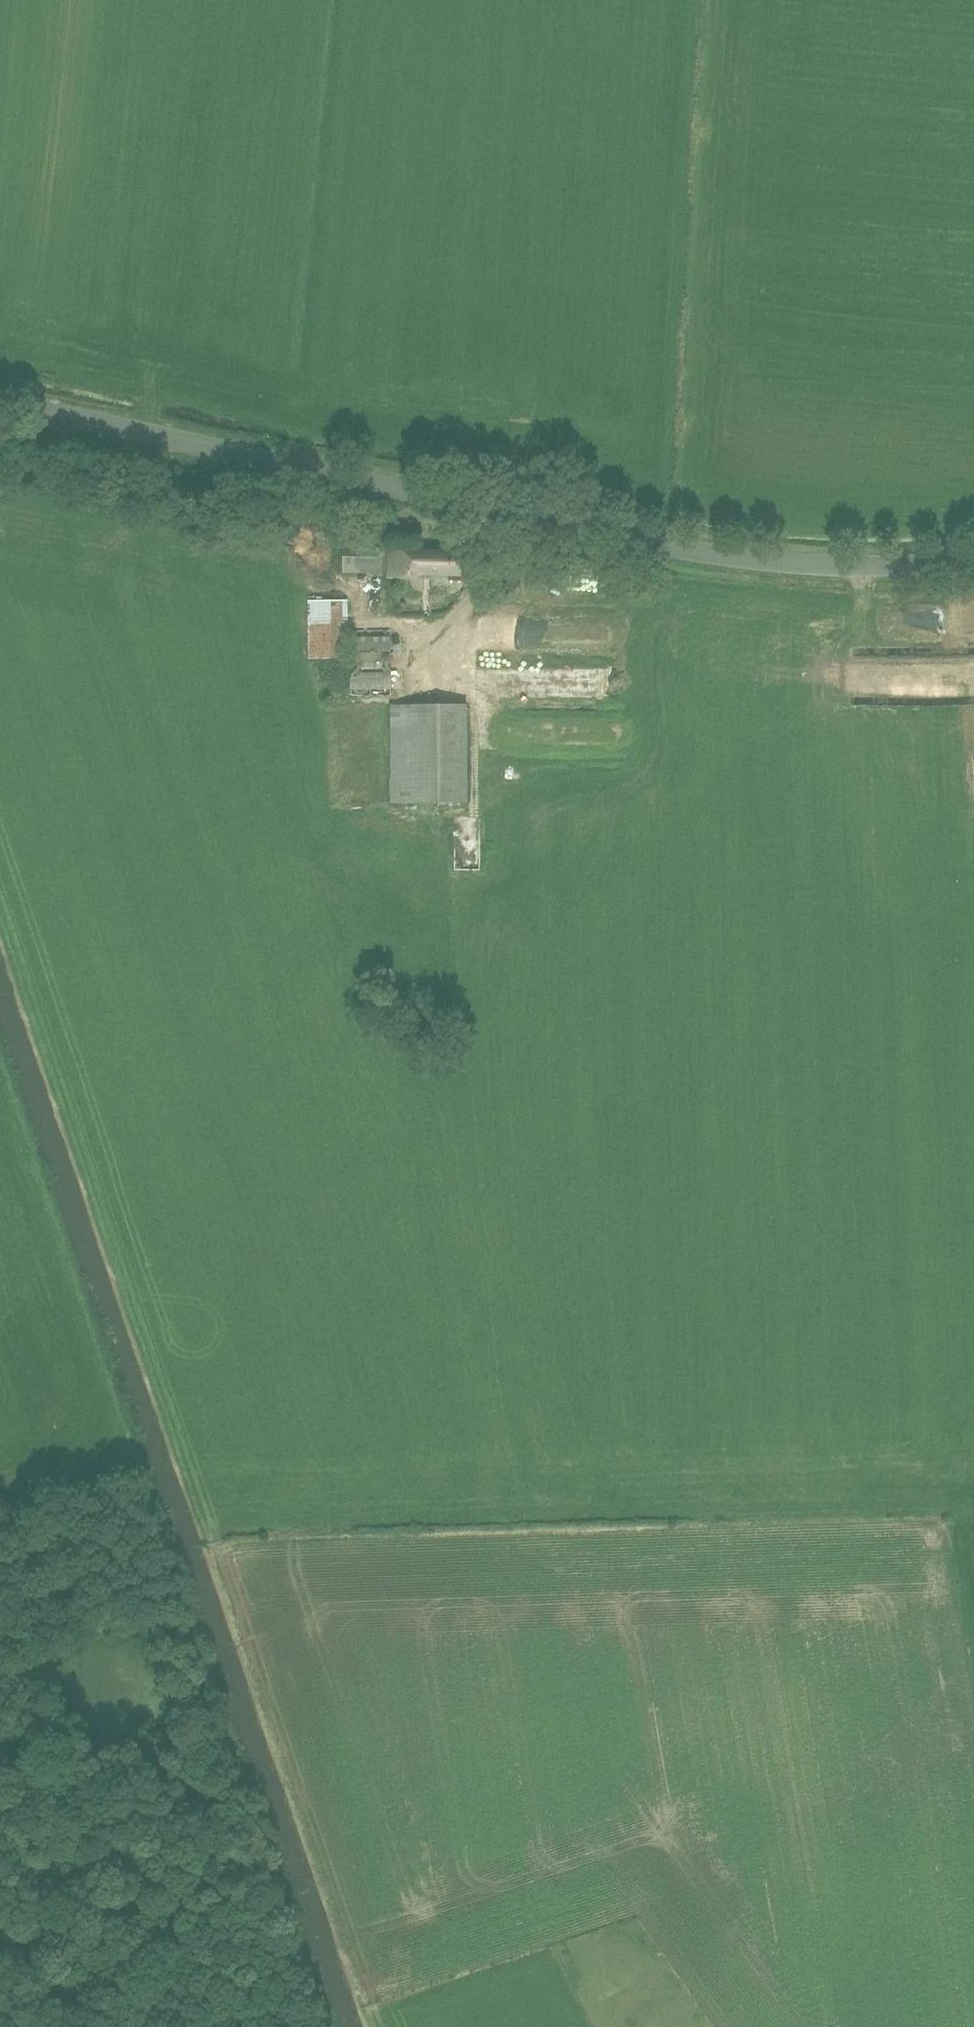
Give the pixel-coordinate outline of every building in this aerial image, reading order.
[(380,542),(345,540),(344,572),(379,574),(380,542)] [(431,576),(431,554),(388,552),(388,580),(431,581),(431,576)] [(467,554),(431,554),(431,576),(449,576),(449,582),(464,582),(464,576),(466,576),(467,554)] [(308,601),(309,659),(345,658),(344,636),(349,635),(348,600),(308,601)] [(392,689),(391,637),(350,638),(352,690),(392,689)] [(584,699),(605,699),(605,673),(588,673),(588,686),(584,686),(584,699)] [(467,707),(391,707),(391,805),(467,804),(467,707)]
